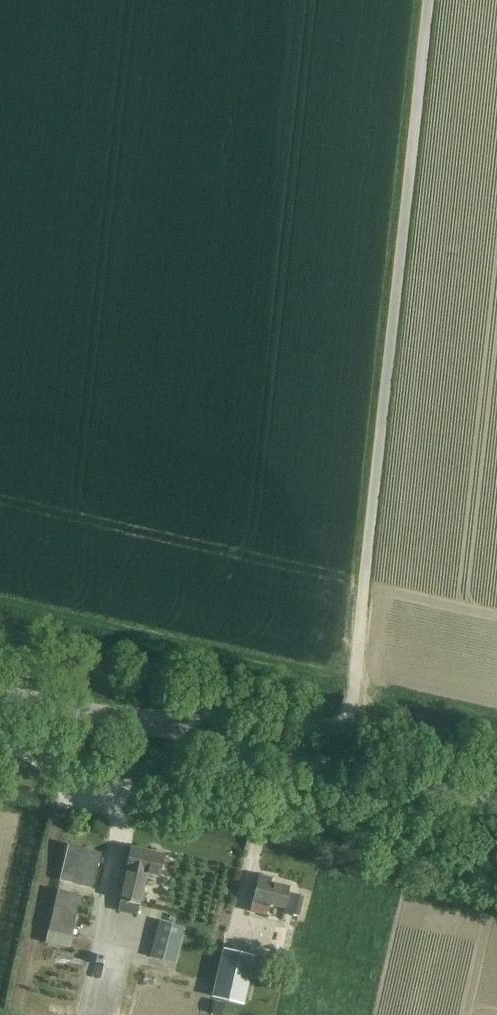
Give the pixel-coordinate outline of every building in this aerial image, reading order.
[(92,887),(100,856),(67,848),(59,880),(92,887)] [(120,902),(140,906),(146,875),(158,878),(163,856),(131,849),(125,874),(126,875),(120,902)] [(259,875),(250,913),(265,917),(268,906),(284,910),(288,894),(288,893),(290,886),(278,883),(279,880),(259,875)] [(57,891),(48,930),(73,935),(81,897),(57,891)] [(284,910),(284,912),(298,915),(302,897),(288,894),(284,910)] [(148,956),(173,962),(183,925),(158,918),(148,956)] [(222,948),(211,997),(214,997),(240,1003),(244,1004),(255,956),(222,948)] [(211,1013),(219,1014),(221,1014),(224,1002),(214,1000),(211,1013)]
